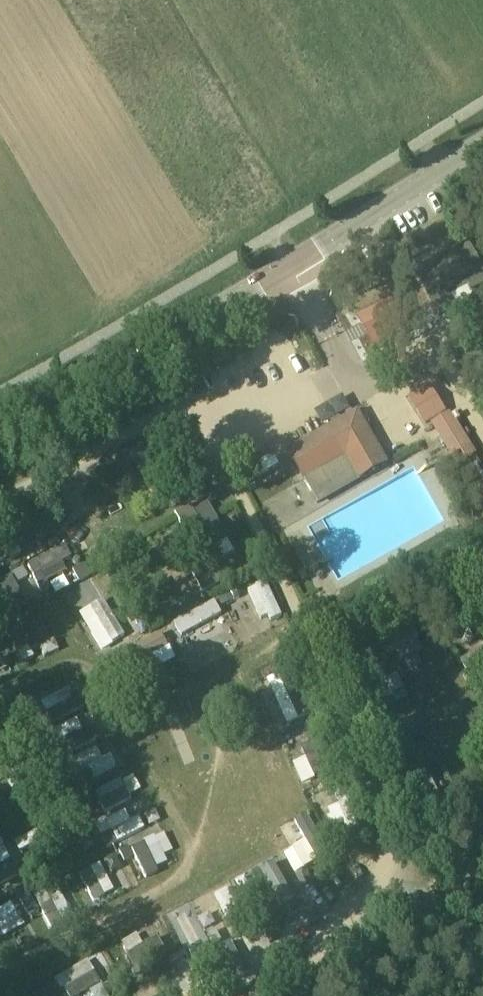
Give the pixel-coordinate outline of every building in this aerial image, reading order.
[(465,267),(476,261),(469,246),(418,273),(434,303),(473,282),(465,267)] [(408,330),(392,298),(359,315),(376,347),(408,330)] [(360,480),(375,471),(388,464),(375,441),(359,413),(289,452),(304,480),(346,455),(360,480)] [(449,414),(434,423),(454,456),(468,447),(449,414)] [(141,443),(103,464),(110,477),(135,463),(153,496),(167,488),(141,443)] [(463,469),(457,459),(446,465),(453,475),(463,469)] [(217,523),(218,522),(207,502),(193,511),(189,504),(174,513),(189,539),(188,540),(200,561),(188,569),(202,594),(216,586),(216,587),(245,571),(217,523)] [(40,541),(30,526),(8,541),(19,555),(40,541)] [(36,602),(26,607),(22,598),(36,592),(27,569),(0,580),(0,619),(1,623),(18,664),(55,649),(36,602)] [(261,622),(281,613),(266,580),(246,589),(261,622)] [(98,651),(121,639),(101,600),(78,612),(98,651)] [(214,611),(185,621),(193,642),(221,632),(214,611)] [(155,622),(124,638),(144,675),(175,659),(155,622)] [(384,662),(371,668),(383,696),(402,688),(396,672),(389,675),(384,662)] [(377,709),(406,696),(403,689),(382,699),(370,669),(361,672),(377,709)] [(42,710),(70,700),(67,690),(39,700),(42,710)] [(285,724),(297,719),(290,703),(279,708),(285,724)] [(59,726),(64,738),(81,730),(76,718),(59,726)] [(71,782),(114,766),(109,754),(100,758),(96,748),(62,761),(71,782)] [(297,775),(311,770),(306,756),(292,761),(297,775)] [(93,790),(102,811),(129,800),(120,778),(93,790)] [(115,843),(144,829),(133,805),(104,819),(115,843)] [(276,826),(296,870),(329,856),(309,811),(276,826)] [(136,870),(172,860),(164,833),(128,843),(136,870)] [(92,901),(113,890),(98,862),(77,874),(92,901)] [(262,865),(234,871),(239,895),(267,890),(262,865)] [(227,885),(202,897),(219,932),(243,920),(227,885)] [(150,925),(117,942),(130,966),(162,949),(150,925)] [(204,951),(182,962),(191,978),(212,967),(204,951)] [(63,995),(75,995),(100,982),(86,959),(53,978),(63,995)]
